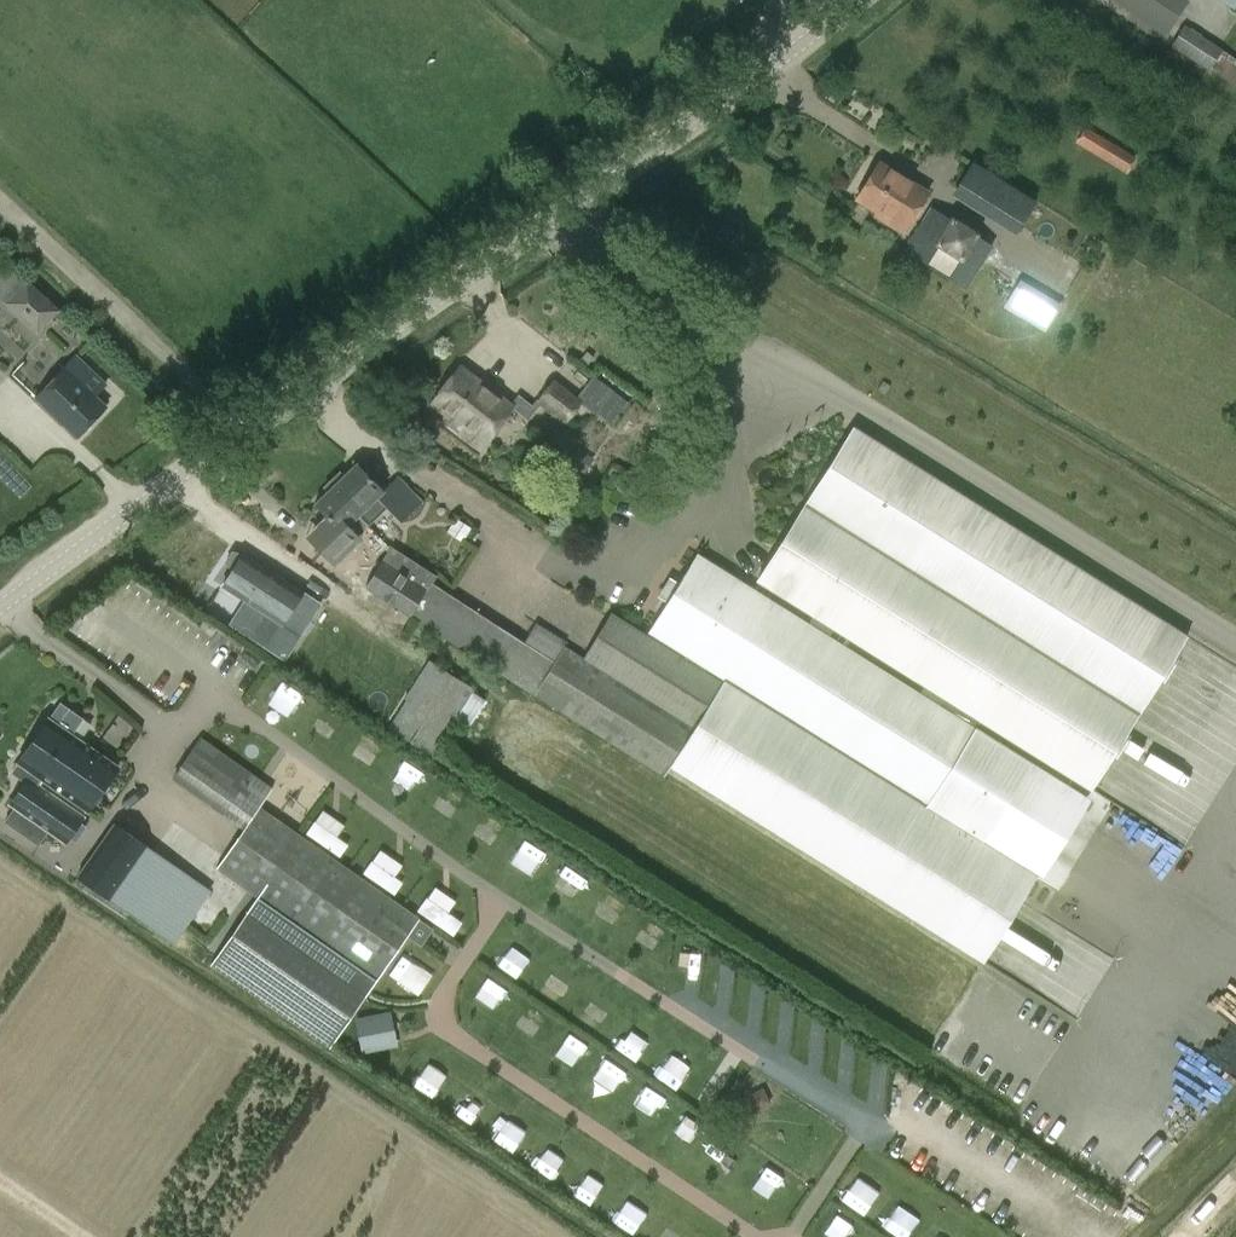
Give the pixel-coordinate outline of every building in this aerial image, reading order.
[(1130,13),(1165,35),(1186,2),(1183,0),(1110,0),(1130,13)] [(1208,69),(1233,85),(1235,80),(1235,58),(1235,59),(1222,50),(1184,25),(1170,47),(1208,70),(1208,69)] [(1133,158),(1084,128),(1075,142),(1126,174),(1133,158)] [(877,213),(875,217),(901,233),(926,192),(878,163),(855,200),(877,213)] [(1014,189),(998,214),(1021,228),(1035,202),(1014,189)] [(979,237),(981,234),(951,216),(950,218),(931,206),(903,250),(966,289),(993,246),(979,237)] [(5,303),(4,304),(36,335),(59,311),(26,280),(26,281),(24,282),(8,269),(0,277),(0,298),(5,303)] [(1031,289),(1021,281),(1003,308),(1014,316),(1031,289)] [(105,408),(93,397),(105,385),(75,357),(35,399),(76,438),(105,408)] [(432,405),(485,445),(513,407),(460,367),(432,405)] [(582,402),(553,379),(535,403),(564,424),(582,402)] [(581,403),(607,423),(625,399),(599,380),(582,402),(581,403)] [(431,584),(435,576),(390,548),(365,587),(664,777),(670,767),(971,955),(1025,869),(963,831),(1013,751),(976,728),(979,724),(1078,786),(1090,767),(1176,633),(854,429),(772,559),(757,583),(798,609),(813,619),(809,625),(793,616),(698,555),(649,633),(686,657),(685,659),(611,613),(583,659),(563,647),(566,642),(536,623),(523,642),(431,584)] [(593,460),(579,451),(571,463),(585,472),(593,460)] [(356,464),(335,484),(361,513),(357,516),(366,525),(385,507),(400,523),(420,503),(395,477),(381,491),(356,464)] [(364,527),(366,525),(357,516),(361,513),(335,484),(314,504),(326,517),(315,526),(312,532),(312,538),(314,544),(319,548),(318,549),(334,565),(360,541),(356,537),(365,529),(364,527)] [(230,571),(220,586),(243,601),(245,602),(230,624),(284,659),(298,637),(282,626),(289,616),(303,594),(241,554),(232,552),(225,563),(230,571)] [(385,725),(385,726),(433,758),(460,718),(471,724),(486,701),(475,693),(477,691),(429,660),(403,699),(385,725)] [(284,678),(270,698),(291,712),(304,693),(284,678)] [(83,818),(36,786),(41,779),(87,812),(118,767),(72,735),(82,719),(59,704),(49,718),(17,763),(18,764),(12,773),(25,782),(9,805),(65,843),(83,818)] [(324,704),(309,725),(330,740),(345,719),(324,704)] [(365,730),(350,749),(372,766),(386,746),(365,730)] [(222,816),(243,830),(217,868),(377,981),(420,919),(261,807),(274,789),(249,773),(248,774),(200,742),(172,782),(222,816)] [(407,757),(392,777),(412,792),(427,771),(407,757)] [(485,812),(475,834),(495,844),(506,822),(485,812)] [(211,891),(187,874),(147,847),(115,824),(112,822),(75,876),(109,900),(110,900),(173,945),(211,891)] [(526,837),(513,859),(536,872),(548,850),(526,837)] [(372,874),(385,855),(369,845),(356,864),(372,874)] [(568,866),(556,885),(574,897),(587,877),(568,866)] [(246,914),(210,965),(330,1048),(366,997),(246,914)] [(685,944),(677,967),(699,975),(706,952),(685,944)] [(517,974),(527,956),(513,948),(502,966),(517,974)] [(727,970),(715,991),(739,1004),(751,983),(727,970)] [(579,1019),(596,1030),(610,1010),(592,999),(579,1019)] [(362,1049),(398,1045),(394,1009),(358,1013),(362,1049)] [(619,1048),(636,1058),(647,1038),(630,1028),(619,1048)] [(469,1093),(458,1111),(475,1122),(487,1104),(469,1093)] [(495,1135),(514,1149),(531,1127),(512,1113),(495,1135)]
